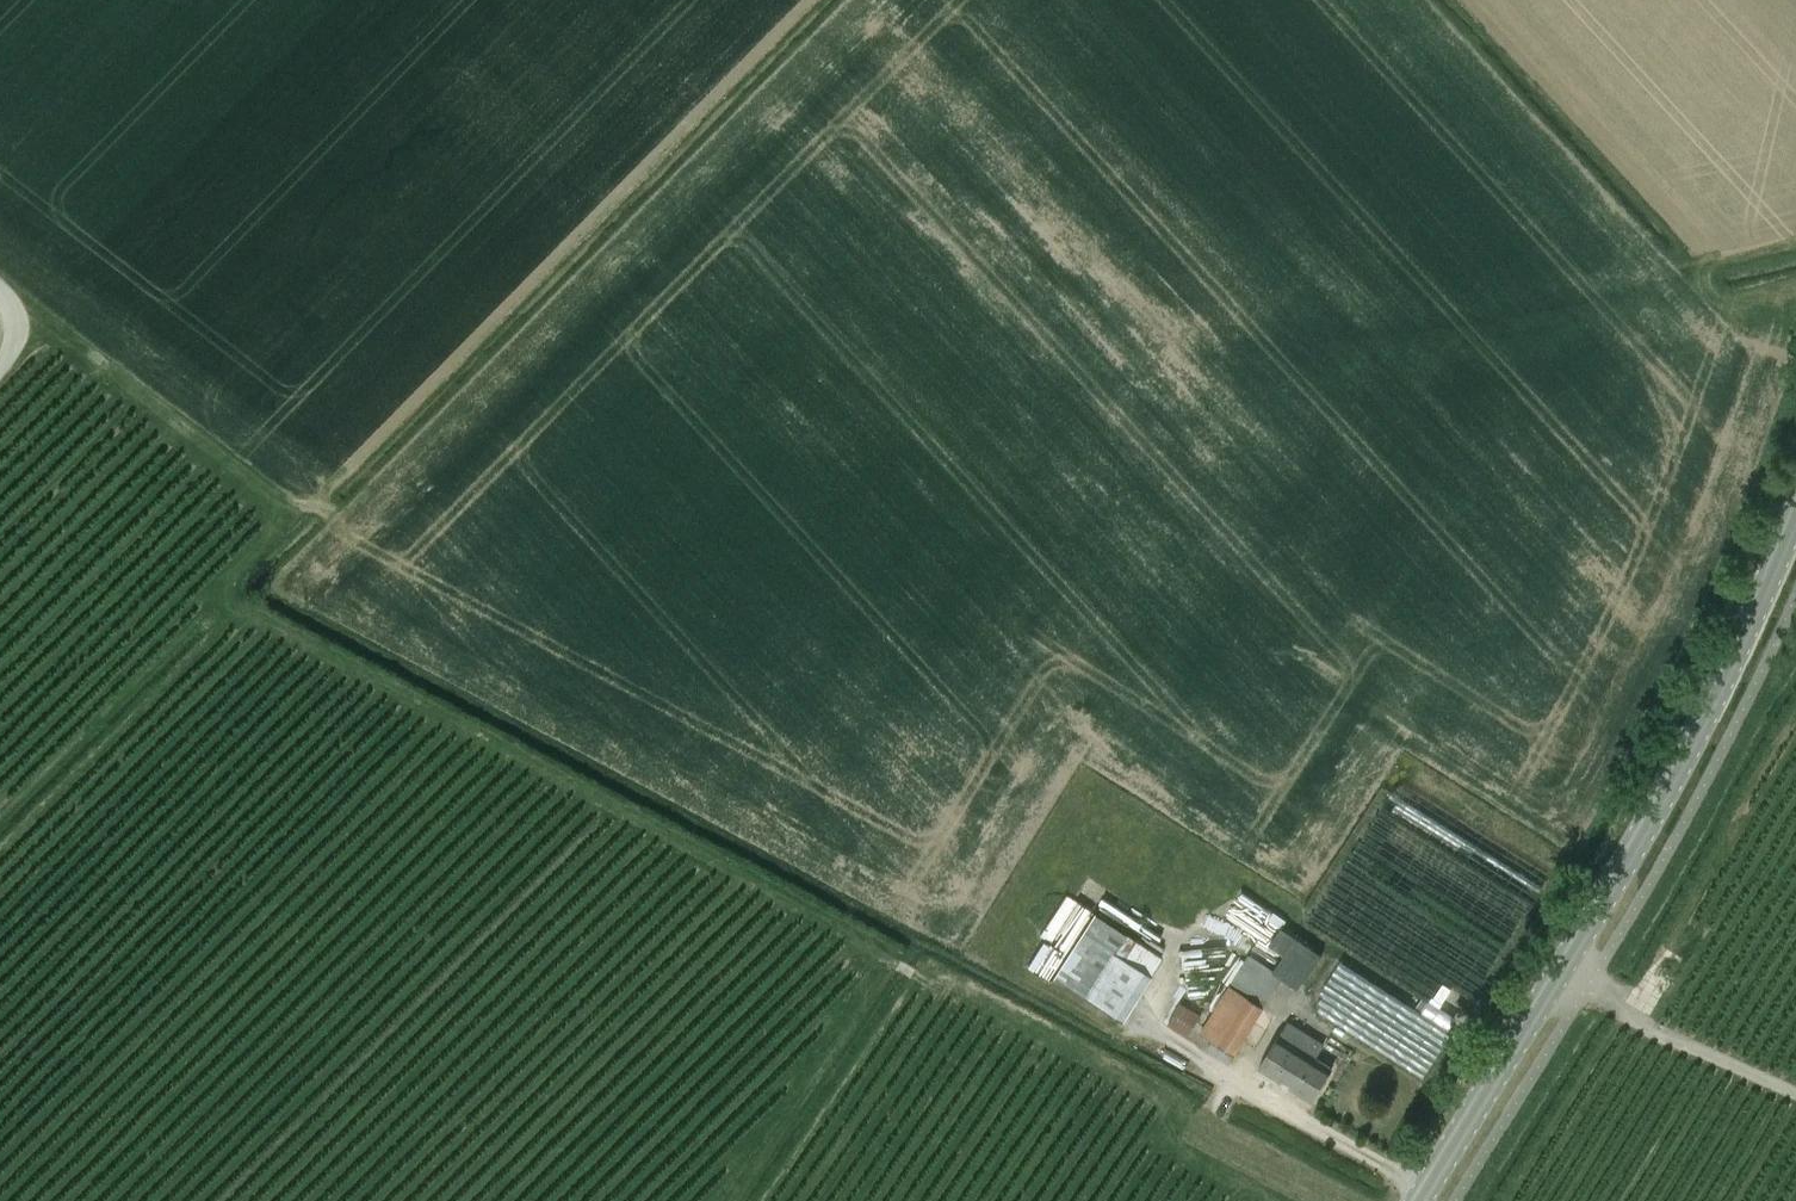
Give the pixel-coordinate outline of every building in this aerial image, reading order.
[(1398,807),(1356,820),(1365,849),(1381,844),(1379,838),(1401,831),(1406,847),(1439,837),(1436,827),(1422,831),(1417,814),(1402,819),(1398,807)] [(1152,976),(1151,976),(1162,957),(1125,933),(1094,914),(1053,977),(1122,1021),(1152,976)] [(1285,956),(1284,956),(1274,970),(1249,955),(1230,986),(1229,986),(1200,1032),(1213,1040),(1207,1050),(1229,1063),(1235,1053),(1236,1054),(1265,1008),(1264,1007),(1283,977),(1299,989),(1322,955),(1282,928),(1270,945),(1285,956)] [(1186,1034),(1200,1013),(1177,999),(1164,1021),(1186,1034)] [(1259,1069),(1311,1102),(1332,1068),(1315,1058),(1324,1044),(1288,1022),(1259,1069)]
